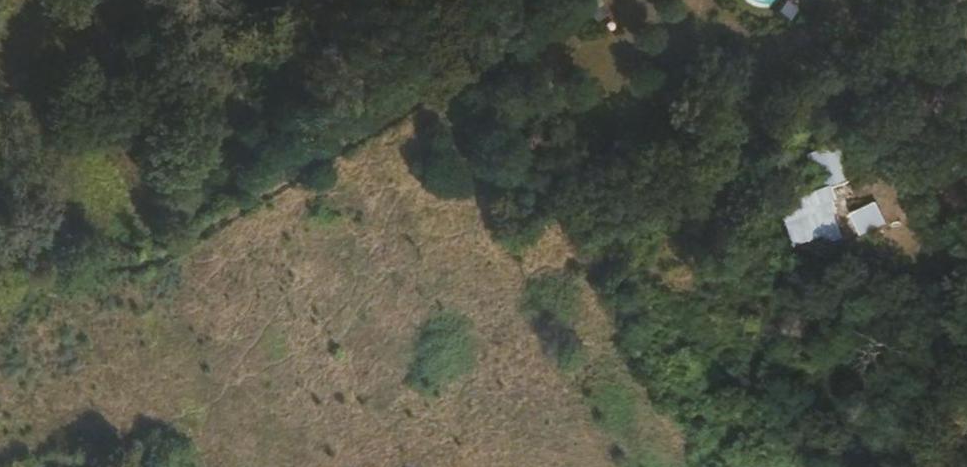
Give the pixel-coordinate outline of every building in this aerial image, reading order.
[(816,187),(849,177),(837,140),(804,151),(816,187)] [(774,199),(789,247),(823,236),(825,242),(844,236),(828,183),(774,199)] [(851,212),(860,233),(886,221),(877,200),(851,212)]
